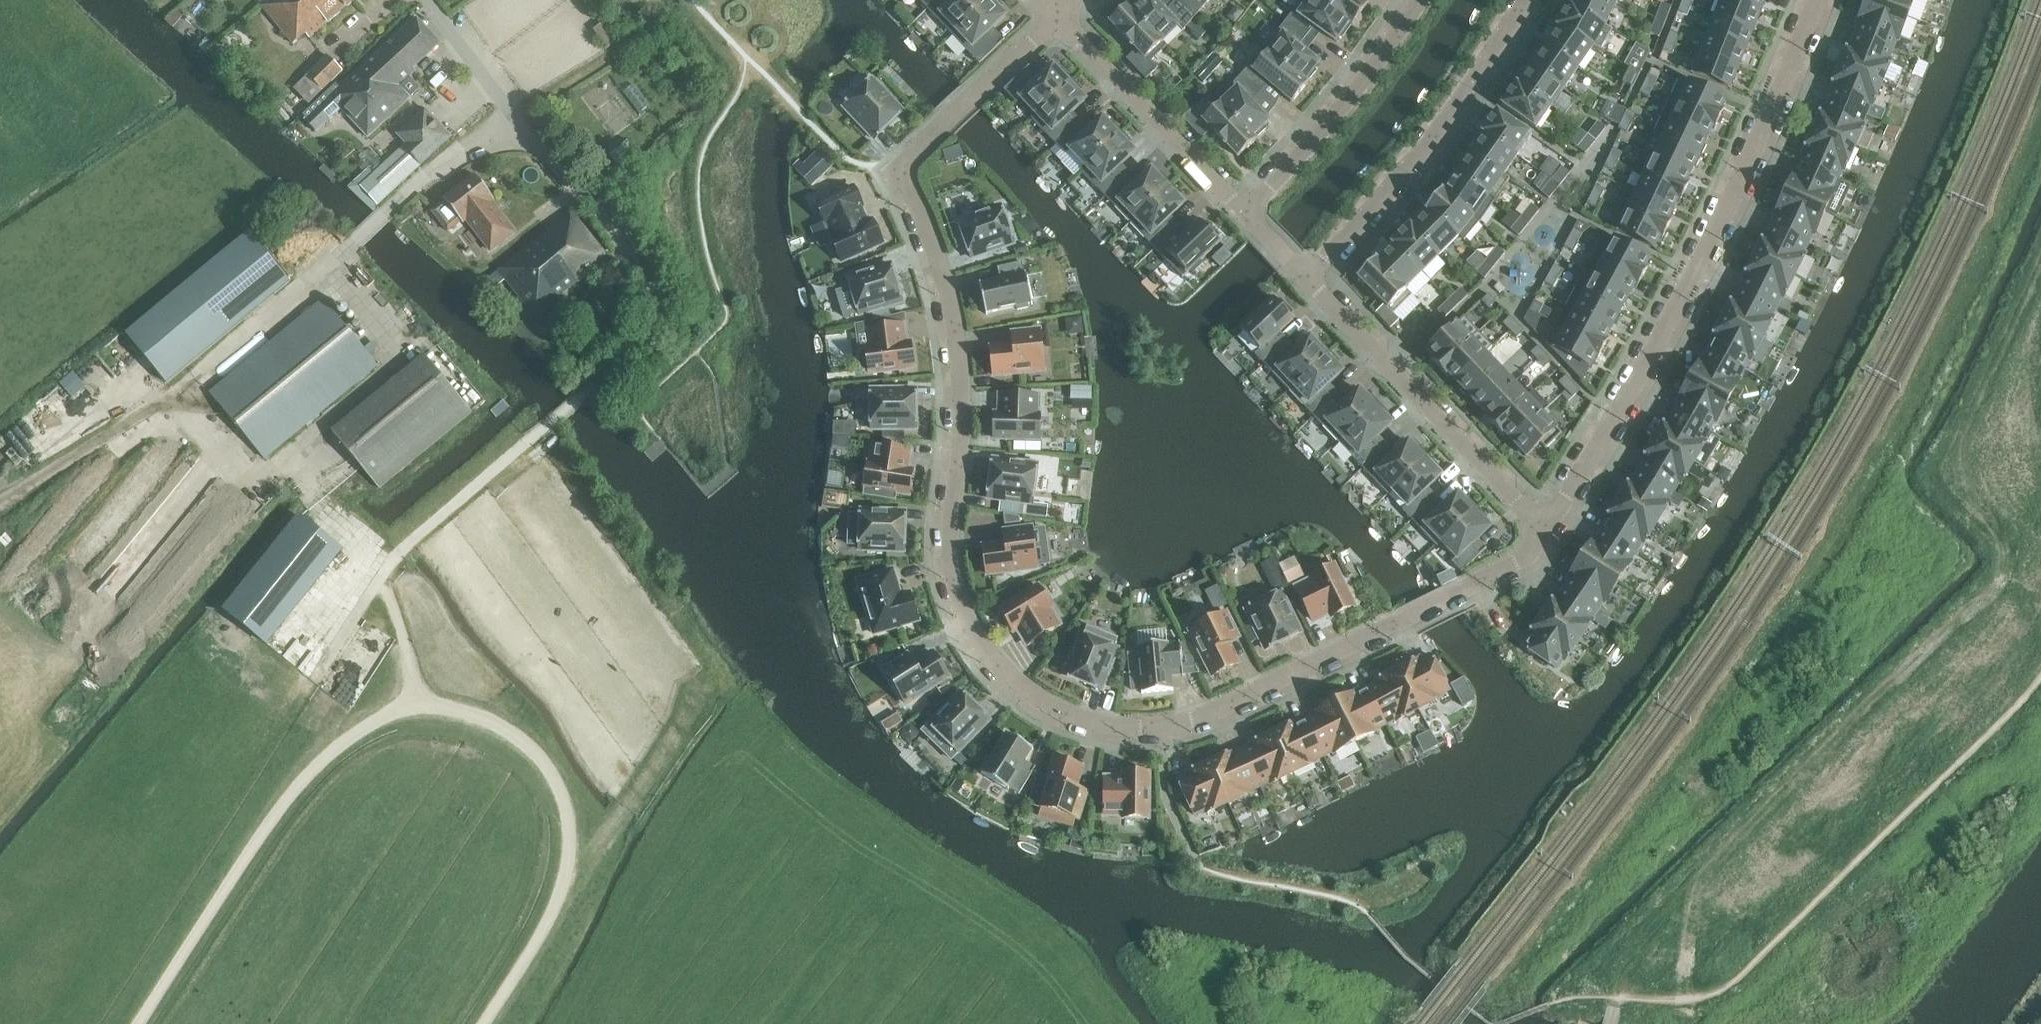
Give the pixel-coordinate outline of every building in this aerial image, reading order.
[(355,1),(353,0),(267,0),(260,6),(294,45),(309,32),(313,36),(327,24),(328,24),(355,1)] [(936,0),(919,0),(927,9),(936,0)] [(988,0),(936,0),(927,9),(952,35),(988,0)] [(952,35),(979,64),(998,46),(987,34),(1005,16),(1000,10),(1003,7),(996,0),(988,0),(952,35)] [(1127,6),(1166,47),(1167,46),(1162,41),(1177,27),(1182,31),(1194,18),(1174,1),(1165,12),(1154,0),(1133,0),(1128,5),(1127,6)] [(1174,1),(1194,18),(1204,6),(1209,0),(1175,0),(1174,1)] [(1286,20),(1306,36),(1315,26),(1335,41),(1340,35),(1342,37),(1351,25),(1353,25),(1319,0),(1301,0),(1293,11),(1286,20)] [(1367,6),(1359,0),(1319,0),(1353,25),(1367,6)] [(1571,5),(1570,5),(1605,25),(1617,0),(1616,0),(1573,0),(1571,5)] [(1753,31),(1760,12),(1730,0),(1721,0),(1715,16),(1753,31)] [(1760,12),(1765,0),(1730,0),(1760,12)] [(1865,1),(1906,17),(1912,0),(1866,0),(1865,1)] [(1891,49),(1895,39),(1898,40),(1906,17),(1865,1),(1857,24),(1859,25),(1855,35),(1891,49)] [(1678,12),(1687,15),(1690,6),(1681,2),(1678,12)] [(1671,7),(1661,3),(1655,18),(1665,22),(1671,7)] [(1571,5),(1569,4),(1556,26),(1558,27),(1558,26),(1593,46),(1605,25),(1570,5),(1571,5)] [(1121,35),(1132,47),(1133,46),(1137,50),(1128,59),(1146,78),(1156,68),(1150,62),(1166,47),(1127,6),(1110,22),(1122,34),(1121,35)] [(1707,35),(1745,50),(1753,31),(1715,16),(1707,35)] [(1655,18),(1649,33),(1659,37),(1665,22),(1655,18)] [(1298,47),(1306,36),(1286,20),(1278,30),(1263,48),(1307,84),(1308,84),(1307,83),(1316,71),(1314,69),(1318,63),(1298,47)] [(1545,46),(1578,69),(1593,46),(1558,26),(1558,27),(1545,46)] [(400,32),(338,90),(335,87),(332,90),(331,91),(334,94),(330,98),(367,138),(410,98),(399,87),(416,71),(413,69),(424,58),(400,32)] [(1670,32),(1666,41),(1675,45),(1679,35),(1670,32)] [(1745,50),(1707,35),(1700,54),(1738,69),(1745,50)] [(1840,66),(1880,82),(1890,60),(1887,59),(1891,49),(1855,35),(1851,44),(1849,43),(1840,66)] [(1672,54),(1675,45),(1666,41),(1662,50),(1672,54)] [(1531,66),(1564,88),(1578,69),(1545,46),(1531,66)] [(1241,75),(1260,93),(1268,83),(1292,102),(1307,84),(1263,48),(1248,66),(1241,75)] [(241,70),(252,59),(246,52),(235,64),(241,70)] [(1638,53),(1631,68),(1640,72),(1647,57),(1638,53)] [(1692,74),(1730,89),(1738,69),(1700,54),(1692,74)] [(327,56),(307,76),(322,91),(328,85),(342,72),(327,56)] [(1004,90),(1016,103),(1021,98),(1036,113),(1036,114),(1072,80),(1062,69),(1059,72),(1053,66),(1034,84),(1023,72),(1004,90)] [(1531,66),(1518,84),(1517,85),(1550,108),(1564,88),(1531,66)] [(1865,114),(1869,104),(1871,105),(1880,82),(1840,66),(1831,89),(1833,90),(1829,99),(1865,114)] [(1624,82),(1633,87),(1640,72),(1631,68),(1624,82)] [(1221,103),(1220,104),(1255,141),(1256,140),(1255,139),(1266,129),(1264,126),(1269,121),(1251,102),(1260,93),(1241,75),(1232,85),(1237,89),(1221,104),(1221,103)] [(1648,75),(1643,84),(1652,88),(1657,79),(1648,75)] [(1679,101),(1718,120),(1723,109),(1721,108),(1725,99),(1679,78),(1670,97),(1679,101)] [(873,80),(844,107),(874,139),(903,111),(873,80)] [(1031,118),(1056,145),(1075,127),(1066,118),(1085,100),(1079,94),(1082,91),(1072,80),(1036,114),(1036,113),(1031,118)] [(1536,129),(1550,108),(1517,85),(1518,84),(1516,83),(1501,104),(1536,129)] [(1648,97),(1652,88),(1643,84),(1639,93),(1648,97)] [(1679,101),(1670,97),(1662,115),(1707,137),(1711,129),(1713,130),(1718,120),(1679,101)] [(1813,130),(1853,148),(1863,125),(1861,124),(1865,114),(1829,99),(1825,109),(1823,108),(1813,130)] [(1226,144),(1238,157),(1255,141),(1220,104),(1204,119),(1194,108),(1184,118),(1202,137),(1211,128),(1215,133),(1214,134),(1225,145),(1226,144)] [(1617,105),(1610,120),(1619,125),(1622,119),(1626,110),(1617,105)] [(360,188),(377,207),(450,137),(424,109),(397,135),(407,145),(360,188)] [(1635,114),(1626,110),(1622,119),(1631,123),(1635,114)] [(1482,132),(1484,133),(1517,156),(1531,135),(1497,111),(1482,132)] [(1662,115),(1652,135),(1661,139),(1662,138),(1699,156),(1700,154),(1702,155),(1706,146),(1704,145),(1707,137),(1662,115)] [(1075,127),(1056,145),(1065,155),(1070,150),(1085,165),(1085,166),(1121,132),(1111,121),(1108,124),(1102,118),(1083,136),(1075,127)] [(1622,119),(1619,125),(1618,128),(1627,132),(1631,123),(1622,119)] [(1587,134),(1595,141),(1606,128),(1598,121),(1587,134)] [(1895,141),(1900,130),(1888,125),(1883,136),(1895,141)] [(1853,148),(1813,130),(1803,152),(1805,153),(1801,163),(1837,179),(1841,169),(1843,170),(1853,148)] [(1080,170),(1105,197),(1124,179),(1116,170),(1134,152),(1128,146),(1132,143),(1121,132),(1085,166),(1085,165),(1080,170)] [(1484,133),(1470,152),(1503,175),(1504,174),(1517,156),(1484,133)] [(1587,134),(1577,147),(1585,153),(1595,141),(1587,134)] [(1662,138),(1661,139),(1653,156),(1690,174),(1694,166),(1696,167),(1700,158),(1698,157),(1699,156),(1662,138)] [(629,142),(610,157),(620,169),(639,154),(629,142)] [(958,145),(942,151),(946,162),(962,156),(958,145)] [(1613,148),(1608,157),(1617,162),(1621,153),(1613,148)] [(811,185),(822,174),(832,165),(819,150),(808,160),(803,165),(799,161),(796,159),(791,164),(797,171),(811,185)] [(1635,172),(1644,176),(1644,175),(1683,193),(1688,183),(1686,182),(1690,174),(1653,156),(1645,151),(1635,172)] [(1495,200),(1509,179),(1510,179),(1504,174),(1503,175),(1470,152),(1457,172),(1489,195),(1489,196),(1495,200)] [(1613,171),(1617,162),(1608,157),(1604,167),(1613,171)] [(1824,212),(1834,190),(1832,189),(1837,179),(1801,163),(1797,172),(1795,171),(1784,194),(1824,212)] [(1559,186),(1569,173),(1561,167),(1551,179),(1559,186)] [(1124,179),(1105,197),(1130,223),(1171,184),(1160,173),(1157,176),(1151,170),(1133,188),(1124,179)] [(1457,172),(1443,191),(1443,192),(1474,217),(1489,196),(1489,195),(1457,172)] [(448,232),(461,222),(462,224),(467,221),(490,251),(513,233),(490,203),(494,200),(475,175),(443,200),(445,202),(432,212),(448,232)] [(1644,175),(1644,176),(1636,192),(1635,193),(1672,211),(1676,203),(1678,204),(1683,193),(1644,175)] [(1551,179),(1541,192),(1549,198),(1559,186),(1551,179)] [(1154,248),(1173,231),(1165,222),(1183,204),(1178,198),(1181,195),(1171,184),(1130,223),(1154,248)] [(1591,194),(1599,199),(1604,190),(1595,185),(1591,194)] [(832,238),(842,262),(882,244),(872,220),(868,222),(853,187),(817,203),(826,223),(828,223),(834,237),(832,238)] [(1636,192),(1627,188),(1617,208),(1626,212),(1666,230),(1671,220),(1669,219),(1672,211),(1635,193),(1636,192)] [(1458,236),(1474,217),(1443,192),(1443,191),(1442,190),(1425,210),(1427,211),(1427,210),(1458,236)] [(1595,208),(1599,199),(1591,194),(1586,203),(1595,208)] [(1776,217),(1772,226),(1807,243),(1811,233),(1814,234),(1824,212),(1784,194),(1774,216),(1776,217)] [(1529,223),(1539,211),(1531,204),(1521,217),(1529,223)] [(1013,244),(1000,206),(959,220),(972,258),(1013,244)] [(1439,255),(1458,236),(1427,210),(1427,211),(1411,226),(1410,227),(1439,255)] [(1511,229),(1520,218),(1512,211),(1502,223),(1511,229)] [(1617,231),(1655,249),(1659,240),(1661,241),(1666,230),(1626,212),(1617,231)] [(593,265),(605,256),(572,214),(532,245),(499,271),(535,316),(595,267),(593,265)] [(1519,236),(1529,223),(1521,217),(1520,218),(1511,229),(1519,236)] [(1154,248),(1182,278),(1220,242),(1216,239),(1220,236),(1207,222),(1204,225),(1200,222),(1182,240),(1173,231),(1154,248)] [(1391,243),(1393,245),(1394,244),(1422,272),(1439,255),(1410,227),(1411,226),(1410,225),(1391,243)] [(1754,256),(1793,276),(1804,254),(1802,253),(1807,243),(1772,226),(1767,235),(1765,234),(1754,256)] [(1568,238),(1577,243),(1582,234),(1573,229),(1568,238)] [(125,334),(167,384),(290,282),(249,232),(125,334)] [(1568,238),(1564,247),(1572,251),(1577,243),(1568,238)] [(1613,238),(1603,257),(1641,278),(1647,268),(1645,267),(1650,258),(1613,238)] [(1027,251),(1025,244),(1014,248),(1017,255),(1027,251)] [(1405,289),(1406,289),(1422,272),(1394,244),(1393,245),(1377,260),(1377,261),(1405,289)] [(1497,247),(1486,259),(1494,266),(1505,253),(1497,247)] [(1741,288),(1775,306),(1780,297),(1783,298),(1793,276),(1754,256),(1743,278),(1746,279),(1741,288)] [(1585,270),(1630,295),(1634,287),(1636,288),(1641,278),(1603,257),(1594,274),(1585,270)] [(1357,277),(1362,282),(1360,283),(1371,295),(1373,293),(1394,313),(1412,295),(1406,289),(1405,289),(1377,261),(1377,260),(1376,259),(1357,277)] [(1486,259),(1476,272),(1484,279),(1494,266),(1486,259)] [(1032,304),(1026,273),(1024,273),(1022,262),(997,268),(1000,280),(981,284),(981,283),(979,283),(986,314),(987,314),(987,313),(1017,306),(1017,309),(1028,307),(1027,304),(1031,303),(1031,304),(1032,304)] [(851,285),(835,289),(843,316),(859,311),(860,315),(902,302),(890,264),(848,276),(851,285)] [(1562,269),(1554,265),(1549,274),(1558,278),(1562,269)] [(1585,270),(1575,288),(1620,313),(1630,295),(1585,270)] [(1553,287),(1558,278),(1549,274),(1544,283),(1553,287)] [(1499,293),(1504,288),(1499,283),(1494,287),(1499,293)] [(1449,299),(1456,307),(1468,296),(1461,288),(1449,299)] [(1565,306),(1610,331),(1614,323),(1616,324),(1621,316),(1619,314),(1620,313),(1575,288),(1565,306)] [(1734,297),(1723,318),(1761,339),(1773,317),(1771,316),(1775,306),(1741,288),(1736,298),(1734,297)] [(1488,308),(1495,301),(1488,294),(1481,301),(1488,308)] [(1244,327),(1241,330),(1259,350),(1255,355),(1264,364),(1283,346),(1274,337),(1293,320),(1290,316),(1293,313),(1280,300),(1277,303),(1274,299),(1254,318),(1252,316),(1242,325),(1244,327)] [(1437,311),(1444,318),(1456,307),(1449,299),(1437,311)] [(1534,301),(1529,310),(1538,314),(1543,306),(1534,301)] [(211,396),(263,459),(377,365),(324,302),(211,396)] [(1556,324),(1602,350),(1608,340),(1606,338),(1610,331),(1565,306),(1556,324)] [(1533,323),(1538,314),(1529,310),(1524,319),(1533,323)] [(1808,323),(1811,318),(1799,312),(1797,317),(1808,323)] [(873,320),(856,324),(857,331),(867,330),(869,347),(867,348),(860,349),(859,349),(858,351),(860,369),(863,372),(870,371),(870,373),(913,368),(910,342),(905,342),(903,325),(901,313),(873,320)] [(1439,323),(1432,316),(1419,327),(1427,335),(1439,323)] [(1509,331),(1517,324),(1510,317),(1502,323),(1509,331)] [(1713,341),(1708,350),(1743,369),(1748,359),(1750,360),(1761,339),(1723,318),(1711,340),(1713,341)] [(1440,369),(1472,338),(1457,323),(1427,351),(1433,358),(1432,360),(1440,369)] [(1509,331),(1516,338),(1524,331),(1517,324),(1509,331)] [(1546,343),(1590,367),(1595,359),(1597,360),(1602,350),(1556,324),(1546,343)] [(1012,332),(1013,344),(991,346),(994,376),(1043,371),(1039,330),(1012,332)] [(1291,355),(1283,346),(1264,364),(1288,390),(1329,351),(1319,341),(1316,344),(1310,338),(1291,355)] [(1472,338),(1440,369),(1448,377),(1449,375),(1455,382),(1485,353),(1472,338)] [(1537,360),(1544,353),(1537,346),(1530,353),(1537,360)] [(1703,359),(1701,358),(1689,379),(1728,401),(1740,379),(1737,378),(1743,369),(1708,350),(1703,359)] [(1288,390),(1313,416),(1332,398),(1323,389),(1342,371),(1336,365),(1340,362),(1329,351),(1288,390)] [(1499,368),(1485,353),(1455,382),(1461,388),(1460,390),(1466,397),(1468,395),(1469,396),(1499,368)] [(1544,368),(1551,361),(1544,353),(1537,360),(1544,368)] [(332,432),(379,488),(471,412),(425,356),(332,432)] [(1483,411),(1513,383),(1499,368),(1469,396),(1483,411)] [(76,371),(62,381),(73,396),(87,386),(76,371)] [(1565,390),(1572,383),(1566,376),(1558,383),(1565,390)] [(1708,430),(1714,421),(1716,422),(1728,401),(1689,379),(1678,401),(1680,402),(1674,411),(1708,430)] [(1527,398),(1527,397),(1513,383),(1483,411),(1489,418),(1488,419),(1496,428),(1527,398)] [(1572,397),(1579,390),(1572,383),(1565,390),(1572,397)] [(1071,398),(1091,398),(1091,387),(1072,387),(1071,398)] [(872,389),(872,402),(872,429),(883,429),(903,429),(915,429),(915,389),(872,389)] [(1313,416),(1338,442),(1378,403),(1368,392),(1365,395),(1359,389),(1340,407),(1332,398),(1313,416)] [(1504,436),(1505,434),(1511,441),(1541,412),(1542,413),(1549,407),(1534,390),(1527,397),(1527,398),(1496,428),(1504,436)] [(1039,414),(1037,414),(1037,396),(1001,395),(1000,413),(995,413),(995,439),(1038,440),(1039,414)] [(1338,442),(1362,468),(1381,450),(1373,441),(1391,423),(1386,417),(1389,414),(1378,403),(1338,442)] [(1692,462),(1705,441),(1703,440),(1708,430),(1674,411),(1669,420),(1667,419),(1655,440),(1692,462)] [(1511,441),(1526,456),(1540,443),(1546,449),(1562,434),(1542,413),(1541,412),(1511,441)] [(1672,491),(1678,482),(1680,483),(1692,462),(1655,440),(1642,461),(1644,462),(1639,471),(1672,491)] [(1381,450),(1362,468),(1388,495),(1392,490),(1428,455),(1417,444),(1414,447),(1408,441),(1390,459),(1381,450)] [(864,495),(895,500),(896,493),(908,495),(912,469),(907,468),(910,451),(874,445),(871,463),(869,462),(865,488),(864,495)] [(1438,466),(1428,455),(1392,490),(1407,505),(1402,510),(1412,520),(1430,502),(1422,493),(1441,475),(1435,469),(1438,466)] [(994,459),(989,498),(1000,500),(998,511),(1030,515),(1032,502),(1037,464),(994,459)] [(1716,476),(1724,481),(1725,481),(1730,472),(1729,471),(1725,469),(1719,470),(1716,476)] [(1656,522),(1669,501),(1667,500),(1672,491),(1639,471),(1634,480),(1632,479),(1619,499),(1656,522)] [(1437,547),(1442,542),(1477,507),(1467,496),(1463,499),(1458,493),(1439,511),(1430,502),(1412,520),(1437,547)] [(1697,506),(1706,511),(1711,503),(1702,498),(1697,506)] [(1635,551),(1641,542),(1643,543),(1656,522),(1619,499),(1606,520),(1608,521),(1602,530),(1635,551)] [(1477,507),(1442,542),(1456,557),(1451,562),(1461,572),(1486,548),(1479,554),(1471,545),(1490,527),(1484,521),(1487,518),(1477,507)] [(849,520),(848,544),(860,545),(860,550),(903,551),(905,511),(861,510),(861,520),(849,520)] [(1018,516),(1003,513),(1004,524),(1019,522),(1018,516)] [(225,610),(266,643),(341,549),(300,517),(225,610)] [(1005,542),(984,545),(988,574),(1036,568),(1031,527),(1004,531),(1005,542)] [(1581,558),(1618,582),(1631,561),(1629,560),(1635,551),(1602,530),(1597,539),(1595,538),(1581,558)] [(1287,584),(1304,576),(1294,557),(1278,565),(1287,584)] [(1564,588),(1596,610),(1602,601),(1604,602),(1618,582),(1581,558),(1568,578),(1570,580),(1564,588)] [(1273,588),(1283,583),(1271,559),(1260,564),(1273,588)] [(1335,566),(1311,577),(1312,579),(1297,587),(1313,620),(1328,612),(1331,616),(1354,605),(1335,566)] [(893,570),(858,580),(874,634),(918,621),(910,593),(899,596),(896,587),(898,587),(893,570)] [(1000,609),(1014,631),(1018,629),(1027,644),(1058,624),(1049,609),(1051,608),(1038,586),(1000,609)] [(1578,640),(1592,620),(1590,619),(1596,610),(1564,588),(1558,597),(1556,595),(1542,616),(1578,640)] [(1282,592),(1245,610),(1265,649),(1301,631),(1282,592)] [(1211,675),(1238,662),(1228,643),(1239,637),(1227,613),(1190,631),(1211,675)] [(1524,646),(1556,669),(1562,659),(1564,661),(1578,640),(1542,616),(1528,636),(1530,637),(1524,646)] [(1080,634),(1064,675),(1102,689),(1117,649),(1114,648),(1117,638),(1087,627),(1084,636),(1080,634)] [(1136,654),(1128,654),(1131,690),(1141,689),(1141,692),(1141,693),(1173,690),(1173,689),(1172,689),(1171,676),(1170,670),(1182,668),(1196,667),(1184,643),(1180,643),(1180,642),(1179,642),(1179,643),(1169,644),(1169,643),(1167,643),(1139,646),(1137,646),(1137,647),(1138,647),(1138,651),(1135,652),(1136,654)] [(1597,644),(1593,650),(1599,655),(1604,649),(1597,644)] [(878,657),(882,663),(895,655),(892,651),(878,657)] [(885,669),(907,703),(948,677),(933,652),(914,664),(908,654),(885,669)] [(1439,695),(1448,690),(1430,655),(1420,661),(1419,659),(1397,670),(1418,709),(1440,697),(1439,695)] [(1376,682),(1377,684),(1368,689),(1386,723),(1395,718),(1396,720),(1418,709),(1397,670),(1376,682)] [(1467,686),(1463,678),(1451,684),(1456,692),(1467,686)] [(932,693),(936,698),(942,694),(938,689),(932,693)] [(1358,691),(1336,703),(1355,742),(1377,730),(1376,728),(1386,723),(1368,689),(1359,694),(1358,691)] [(949,743),(942,750),(951,759),(958,751),(958,752),(989,721),(960,693),(946,707),(939,714),(930,724),(949,743)] [(939,714),(946,707),(939,700),(932,707),(939,714)] [(1323,755),(1333,751),(1334,753),(1355,742),(1336,703),(1314,714),(1315,716),(1306,721),(1323,755)] [(1295,723),(1273,733),(1292,773),(1314,762),(1313,760),(1323,755),(1306,721),(1296,725),(1295,723)] [(900,732),(910,740),(918,732),(909,723),(900,732)] [(1006,734),(990,760),(988,759),(982,768),(985,769),(983,773),(982,772),(981,773),(1008,790),(1009,789),(1019,795),(1032,773),(1021,767),(1032,750),(1033,749),(1006,733),(1005,734),(1006,734)] [(1252,746),(1243,751),(1259,786),(1269,781),(1270,783),(1292,773),(1273,733),(1251,744),(1252,746)] [(1232,753),(1210,763),(1228,803),(1251,793),(1250,790),(1259,786),(1243,751),(1233,755),(1232,753)] [(963,756),(957,762),(962,766),(967,761),(963,756)] [(1038,775),(1029,802),(1039,805),(1041,806),(1075,817),(1079,818),(1087,791),(1075,788),(1082,767),(1054,758),(1048,778),(1038,775)] [(1195,815),(1203,811),(1205,811),(1206,813),(1228,803),(1210,763),(1188,773),(1189,775),(1179,780),(1195,815)] [(1123,817),(1148,817),(1149,773),(1123,773),(1123,778),(1105,778),(1105,814),(1123,815),(1123,817)] [(956,779),(950,788),(957,793),(963,784),(956,779)] [(1304,796),(1308,806),(1318,802),(1313,792),(1304,796)] [(1084,851),(1087,841),(1072,837),(1070,846),(1084,851)]
